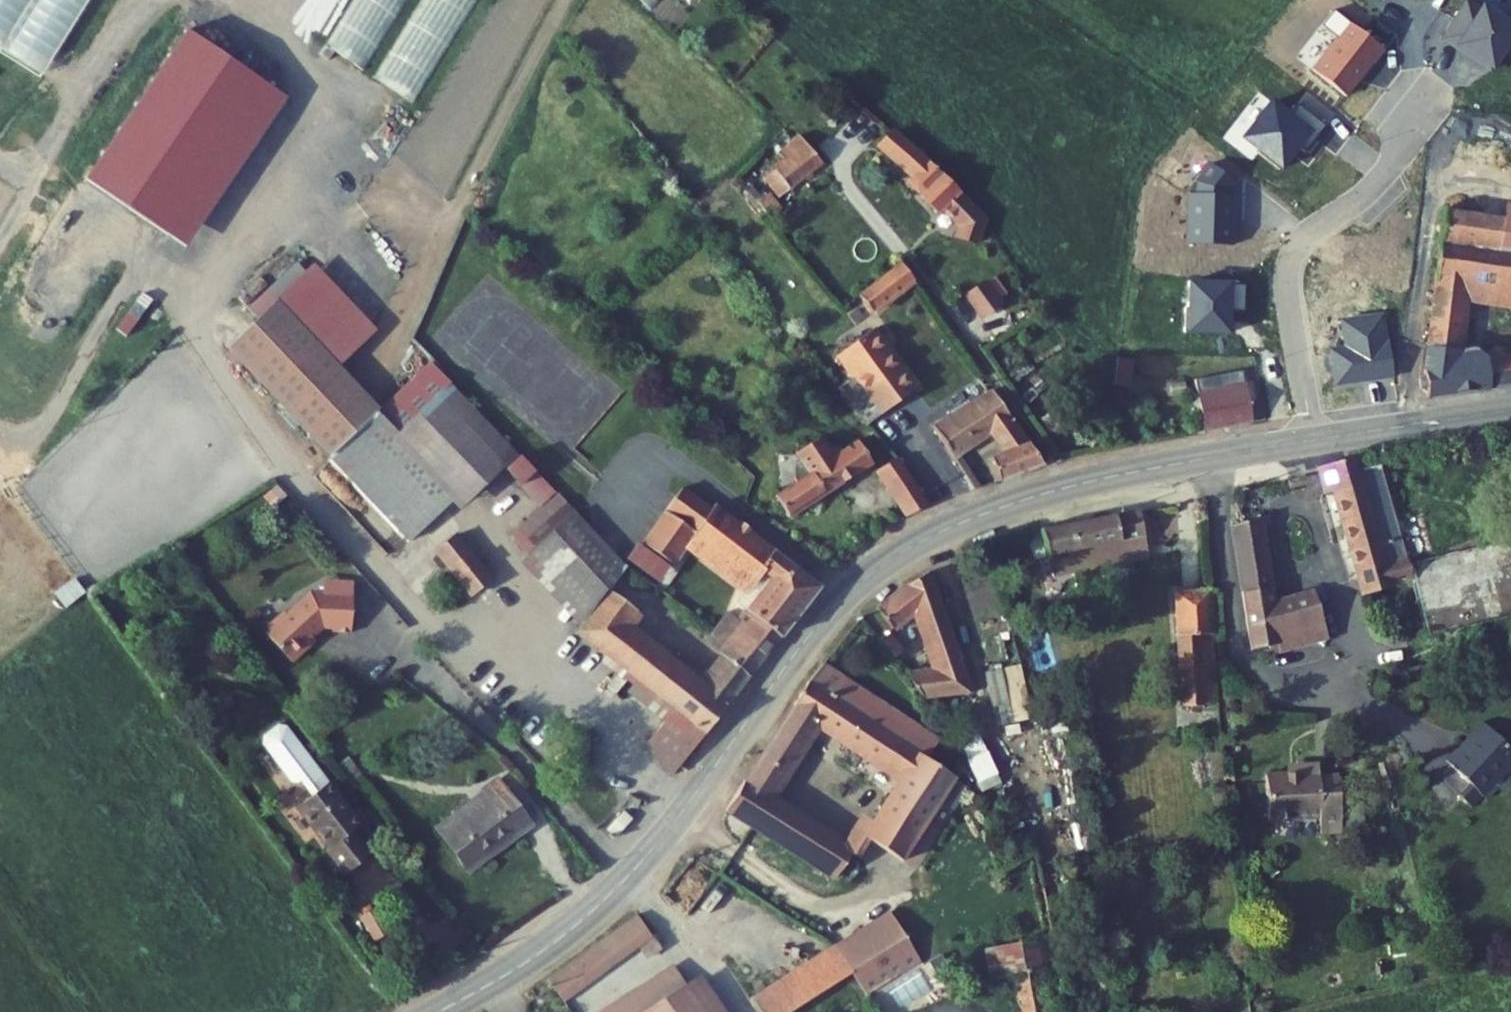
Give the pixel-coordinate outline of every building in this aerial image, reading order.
[(92,0),(30,0),(34,23),(0,3),(0,43),(51,72),(92,0)] [(301,19),(312,0),(268,0),(301,19)] [(333,50),(372,71),(409,0),(359,0),(333,50)] [(380,81),(418,102),(474,0),(424,0),(380,81)] [(967,221),(981,243),(996,233),(959,179),(880,115),(871,126),(932,177),(952,202),(949,204),(964,224),(967,221)] [(786,179),(797,194),(846,160),(819,136),(797,152),(806,165),(786,179)] [(777,166),(786,179),(806,165),(797,152),(777,166)] [(1450,227),(1510,237),(1510,202),(1456,192),(1450,227)] [(1439,382),(1510,370),(1510,346),(1465,353),(1472,287),(1510,294),(1510,237),(1450,227),(1436,348),(1439,382)] [(881,289),(894,306),(932,279),(920,261),(881,289)] [(968,286),(976,309),(999,300),(991,278),(968,286)] [(115,326),(126,334),(152,298),(141,291),(115,326)] [(228,346),(332,457),(382,409),(277,300),(228,346)] [(850,384),(856,391),(868,382),(902,357),(882,332),(847,357),(861,376),(850,384)] [(465,381),(440,355),(386,405),(382,409),(332,457),(406,534),(449,492),(401,441),(465,381)] [(1130,386),(1135,359),(1118,355),(1112,383),(1130,386)] [(922,385),(902,357),(868,382),(891,413),(912,398),(909,395),(922,385)] [(1218,385),(1225,417),(1270,409),(1266,377),(1218,385)] [(465,381),(401,441),(449,492),(457,500),(520,440),(465,381)] [(879,422),(891,413),(868,382),(856,391),(879,422)] [(1004,468),(1016,485),(1059,469),(1008,392),(951,430),(967,453),(1000,432),(1018,459),(1004,468)] [(802,508),(882,467),(869,443),(853,451),(852,448),(846,445),(842,447),(835,434),(811,447),(815,454),(810,456),(807,468),(810,474),(789,486),(802,508)] [(1376,437),(1341,445),(1348,475),(1360,472),(1384,570),(1409,566),(1387,481),(1406,476),(1400,449),(1380,453),(1376,437)] [(908,460),(888,475),(922,518),(944,508),(908,460)] [(1426,563),(1406,476),(1387,481),(1409,566),(1426,563)] [(780,577),(754,612),(788,639),(831,582),(723,498),(720,502),(691,482),(654,531),(686,555),(700,538),(757,580),(767,567),(780,577)] [(528,520),(546,539),(582,505),(563,485),(528,520)] [(1248,498),(1262,621),(1280,618),(1282,625),(1337,613),(1326,567),(1289,574),(1276,493),(1248,498)] [(1166,494),(1098,505),(1103,550),(1140,545),(1139,536),(1153,535),(1171,531),(1166,494)] [(530,554),(592,618),(618,584),(635,561),(582,505),(546,539),(530,554)] [(1098,505),(1063,510),(1069,557),(1094,554),(1097,568),(1106,567),(1103,550),(1098,505)] [(434,543),(472,587),(493,569),(456,526),(434,543)] [(1171,531),(1153,535),(1139,536),(1140,545),(1172,540),(1171,531)] [(918,562),(892,583),(908,607),(932,589),(956,651),(915,658),(930,682),(989,670),(943,552),(918,562)] [(1196,568),(1200,686),(1231,683),(1224,567),(1196,568)] [(55,589),(65,603),(85,589),(75,575),(55,589)] [(272,627),(269,630),(296,656),(316,637),(315,629),(326,619),(336,618),(337,621),(339,623),(342,624),(355,624),(354,580),(324,581),(324,587),(312,587),(290,609),(282,609),(272,619),(272,627)] [(688,707),(680,717),(702,735),(710,725),(718,732),(788,639),(754,612),(748,619),(726,626),(716,639),(730,651),(707,681),(634,623),(647,607),(618,584),(592,618),(588,625),(634,663),(688,707)] [(908,607),(891,620),(905,641),(922,630),(908,607)] [(829,648),(816,663),(829,672),(841,654),(829,648)] [(816,663),(711,814),(744,834),(761,810),(843,861),(862,831),(781,779),(830,707),(911,759),(872,818),(912,843),(966,759),(933,738),(945,721),(841,654),(829,672),(816,663)] [(627,674),(680,717),(688,707),(634,663),(627,674)] [(1453,739),(1457,744),(1477,763),(1465,773),(1479,787),(1489,776),(1492,779),(1505,766),(1500,761),(1510,751),(1510,720),(1494,704),(1471,727),(1469,724),(1453,739)] [(660,744),(690,778),(718,732),(710,725),(702,735),(680,717),(660,744)] [(310,800),(330,785),(286,730),(279,729),(264,741),(263,747),(290,782),(297,783),(310,800)] [(1457,744),(1447,755),(1465,773),(1477,763),(1457,744)] [(971,753),(912,843),(937,859),(989,784),(971,753)] [(1280,768),(1284,814),(1336,809),(1337,825),(1358,823),(1353,767),(1333,769),(1332,755),(1308,757),(1309,765),(1280,768)] [(1224,769),(1224,777),(1238,776),(1237,768),(1224,769)] [(448,831),(484,875),(545,827),(508,784),(448,831)] [(327,851),(347,878),(373,858),(354,833),(361,828),(330,785),(310,800),(303,805),(333,846),(327,851)] [(962,864),(941,878),(963,914),(982,902),(995,966),(1015,962),(1045,955),(1065,951),(1040,835),(970,878),(962,864)] [(903,892),(846,928),(864,952),(919,917),(903,892)] [(650,896),(559,956),(573,979),(666,921),(650,896)] [(919,917),(864,952),(883,976),(934,941),(919,917)] [(846,928),(754,987),(777,1006),(864,952),(846,928)] [(607,999),(615,1011),(629,1011),(703,963),(690,944),(607,999)] [(1015,962),(1025,1011),(1057,1011),(1045,955),(1015,962)] [(629,1011),(748,1011),(711,957),(703,963),(629,1011)]
